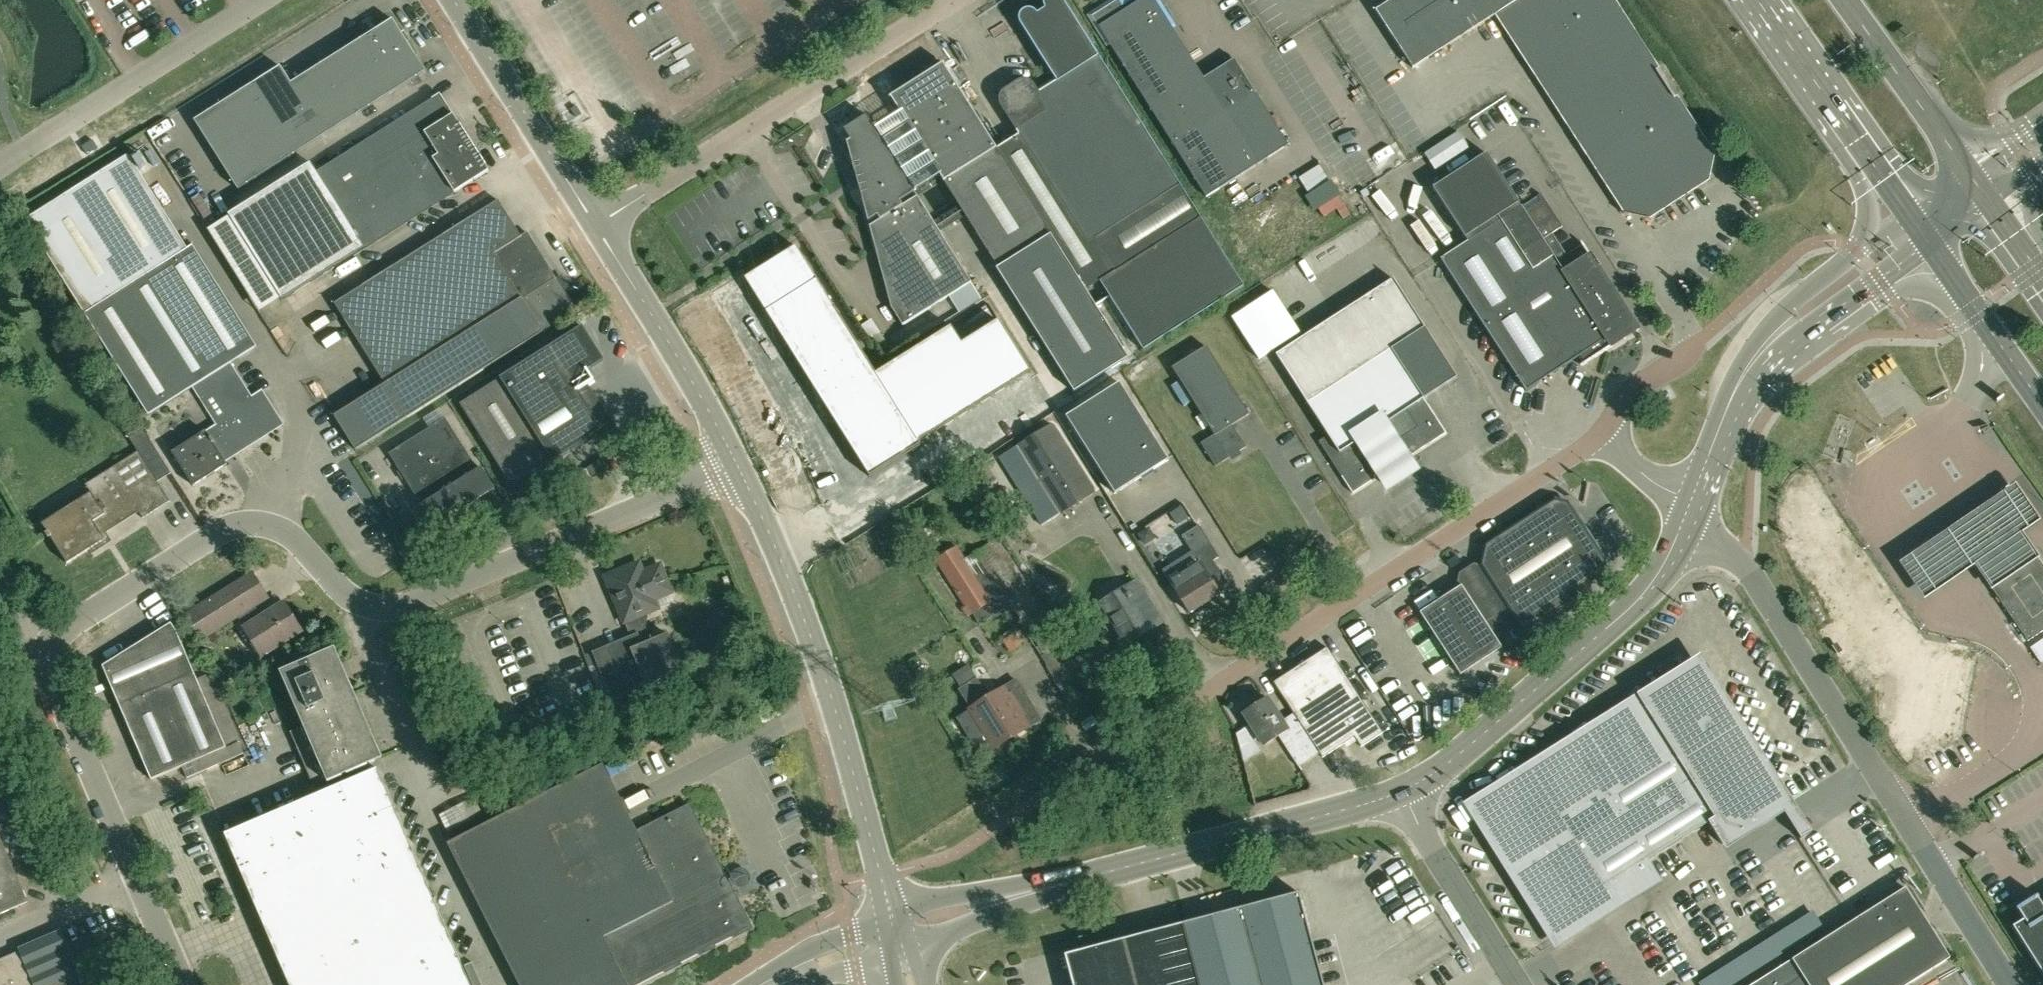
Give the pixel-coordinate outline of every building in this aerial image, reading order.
[(1024,177),(1058,231),(1092,286),(1099,282),(1142,350),(1246,284),(1203,216),(1201,218),(1180,185),(1131,107),(1098,55),(1063,0),(1044,0),(1044,2),(1044,4),(1044,5),(1044,7),(1045,8),(1037,13),(1036,12),(1035,11),(1033,10),(1032,9),(1030,9),(1029,9),(1027,9),(1025,10),(1024,10),(1022,11),(1021,13),(1020,14),(1019,16),(1019,17),(1019,19),(1019,21),(1020,22),(1020,24),(1057,81),(1039,92),(1034,85),(1031,82),(1026,80),(1021,80),(1017,82),(1005,89),(1001,93),(1000,97),(1001,106),(1018,134),(1003,144),(1024,177)] [(1206,197),(1238,247),(1320,196),(1288,145),(1234,59),(1203,79),(1172,28),(1167,19),(1169,17),(1165,10),(1162,12),(1155,0),(1125,0),(1124,0),(1110,0),(1090,13),(1120,61),(1120,60),(1206,197)] [(1375,10),(1413,68),(1498,13),(1626,211),(1649,216),(1706,178),(1711,154),(1611,0),(1391,0),(1375,10)] [(238,189),(425,71),(393,19),(291,83),(281,66),(195,121),(238,189)] [(939,230),(965,214),(998,267),(1058,231),(1024,177),(1003,144),(996,148),(950,75),(942,63),(890,96),(900,113),(875,129),(914,191),(940,175),(943,181),(944,181),(956,200),(930,216),(939,230)] [(282,300),(488,171),(440,95),(317,172),(311,162),(228,214),(282,300)] [(930,216),(924,206),(914,191),(875,129),(866,115),(843,129),(852,142),(847,145),(869,179),(858,185),(871,206),(880,219),(869,226),(891,307),(902,325),(971,282),(939,230),(930,216)] [(1541,193),(1521,206),(1486,152),(1432,188),(1467,241),(1440,259),(1526,390),(1578,356),(1583,365),(1639,329),(1591,255),(1564,272),(1543,239),(1562,226),(1541,193)] [(257,347),(193,245),(188,249),(129,155),(26,219),(149,415),(193,387),(216,425),(172,452),(194,486),(227,465),(219,451),(229,445),(234,452),(281,422),(267,400),(258,405),(231,363),(257,347)] [(521,236),(502,206),(498,200),(334,303),(385,384),(334,416),(356,450),(577,311),(527,232),(521,236)] [(1058,231),(998,267),(997,268),(1074,391),(1128,357),(1086,290),(1092,286),(1058,231)] [(745,278),(745,279),(870,477),(921,444),(919,441),(1030,372),(987,303),(876,373),(795,246),(745,278)] [(1276,354),(1328,435),(1319,441),(1342,476),(1353,493),(1376,478),(1374,476),(1377,474),(1383,483),(1394,476),(1396,480),(1405,474),(1403,470),(1413,464),(1407,455),(1410,453),(1411,455),(1446,433),(1424,398),(1456,377),(1425,328),(1393,278),(1281,350),(1276,354)] [(1273,292),(1232,318),(1259,359),(1300,333),(1273,292)] [(460,403),(512,486),(553,460),(553,461),(603,429),(579,392),(595,381),(588,370),(604,360),(582,325),(500,377),(501,378),(460,403)] [(1206,346),(1172,367),(1214,434),(1201,443),(1215,466),(1246,447),(1232,425),(1249,414),(1206,346)] [(1168,460),(1119,382),(1065,416),(1114,494),(1168,460)] [(1208,425),(1201,413),(1196,416),(1203,428),(1208,425)] [(445,418),(388,453),(431,522),(460,504),(463,509),(495,489),(481,467),(478,469),(445,418)] [(1032,484),(1039,479),(1061,513),(1095,492),(1052,424),(1018,445),(1028,461),(1020,466),(1011,450),(980,469),(1023,537),(1053,518),(1032,484)] [(170,501),(158,481),(171,473),(143,429),(130,437),(138,451),(85,484),(91,493),(42,523),(48,532),(46,533),(49,538),(51,537),(67,563),(105,539),(100,531),(137,508),(143,518),(170,501)] [(513,503),(515,508),(516,510),(527,504),(526,503),(523,497),(513,503)] [(2041,535),(2017,500),(1904,576),(1929,612),(1983,575),(1989,584),(2034,553),(2028,544),(2041,535)] [(1457,581),(1459,586),(1419,612),(1460,675),(1501,649),(1502,651),(1511,652),(1525,643),(1527,634),(1523,628),(1565,601),(1562,596),(1600,571),(1602,562),(1565,505),(1555,503),(1489,547),(1485,566),(1473,563),(1459,572),(1457,581)] [(1170,512),(1177,524),(1189,517),(1182,505),(1170,512)] [(406,517),(397,522),(404,534),(413,529),(406,517)] [(1199,562),(1169,581),(1189,613),(1220,594),(1230,587),(1224,578),(1213,561),(1219,557),(1199,524),(1182,535),(1191,550),(1199,562)] [(1157,538),(1150,526),(1138,533),(1145,545),(1157,538)] [(993,578),(1010,605),(1021,620),(1018,622),(1039,655),(1065,638),(998,537),(976,551),(993,578)] [(976,551),(963,560),(954,547),(934,561),(969,615),(973,612),(980,624),(1010,605),(993,578),(976,551)] [(2037,558),(2034,553),(1989,584),(2028,641),(2042,630),(2042,566),(2037,558)] [(675,601),(671,592),(660,565),(636,575),(632,566),(606,577),(624,622),(675,601)] [(252,572),(185,614),(201,640),(238,617),(262,655),(301,631),(284,603),(262,617),(255,606),(268,598),(252,572)] [(1136,581),(1102,603),(1127,643),(1151,628),(1137,607),(1148,600),(1136,581)] [(171,623),(103,666),(152,780),(227,747),(177,631),(171,623)] [(1005,640),(1012,652),(1026,644),(1019,632),(1005,640)] [(612,700),(627,694),(683,671),(667,634),(643,644),(638,633),(592,652),(612,700)] [(2030,647),(2041,664),(2042,662),(2042,638),(2030,647)] [(1241,748),(1259,737),(1264,745),(1278,736),(1299,767),(1320,753),(1322,757),(1354,737),(1361,747),(1383,732),(1327,647),(1273,682),(1294,713),(1282,721),(1267,698),(1243,713),(1250,723),(1236,733),(1241,748)] [(1091,679),(1071,648),(1045,665),(1066,696),(1091,679)] [(344,679),(338,665),(334,666),(328,653),(281,673),(304,726),(291,732),(314,787),(375,760),(340,680),(344,679)] [(1470,805),(1556,941),(1659,877),(1648,860),(1708,822),(1722,844),(1781,808),(1692,666),(1470,805)] [(1003,687),(992,695),(981,678),(962,689),(973,706),(969,709),(994,749),(1029,727),(1022,717),(1027,714),(1012,691),(1007,694),(1003,687)] [(733,936),(750,928),(688,807),(638,832),(603,764),(447,843),(520,984),(637,984),(733,936)] [(290,984),(471,984),(378,768),(225,834),(290,984)] [(28,902),(0,836),(0,914),(28,902)] [(1950,958),(1905,888),(1751,984),(1907,984),(1950,958)] [(1299,892),(1065,955),(1073,984),(1324,984),(1299,892)] [(2042,974),(2042,973),(2042,907),(2037,898),(2038,898),(2037,895),(2016,908),(2017,911),(2018,911),(2023,919),(2012,926),(2042,974)] [(59,982),(78,974),(79,976),(80,976),(61,931),(60,931),(60,933),(21,951),(22,954),(14,958),(12,954),(0,959),(0,984),(61,984),(59,982)] [(1717,971),(1700,982),(1703,984),(1725,984),(1717,971)]
